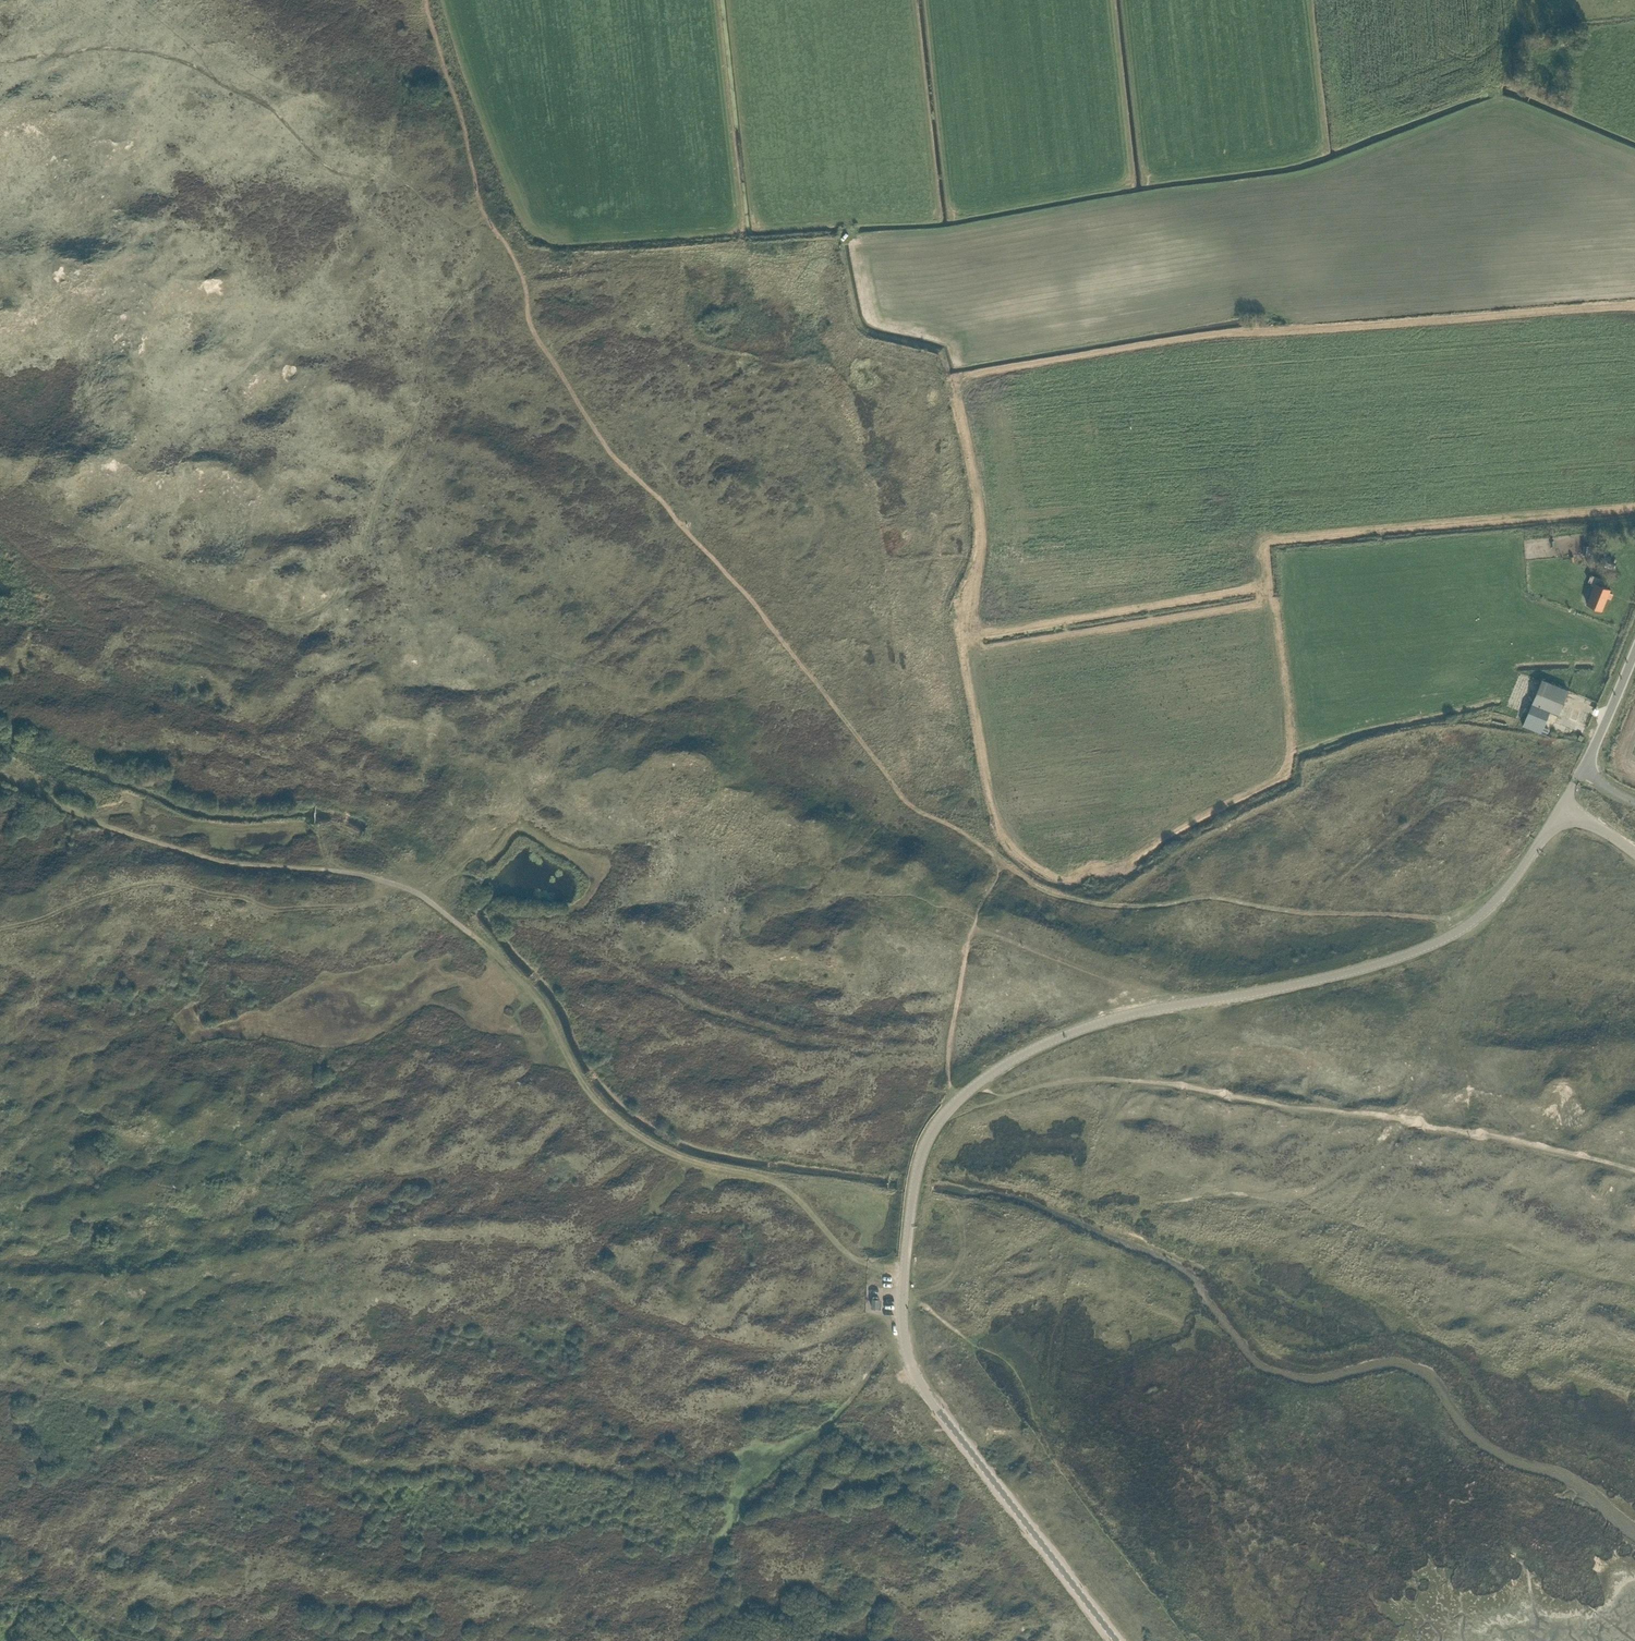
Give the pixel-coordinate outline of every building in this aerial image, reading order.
[(1570,37),(1560,38),(1560,45),(1571,44),(1570,37)] [(1596,584),(1588,604),(1602,610),(1610,590),(1602,587),(1604,581),(1591,576),(1589,581),(1596,584)] [(1542,680),(1523,725),(1541,732),(1550,711),(1558,715),(1568,690),(1542,680)]
